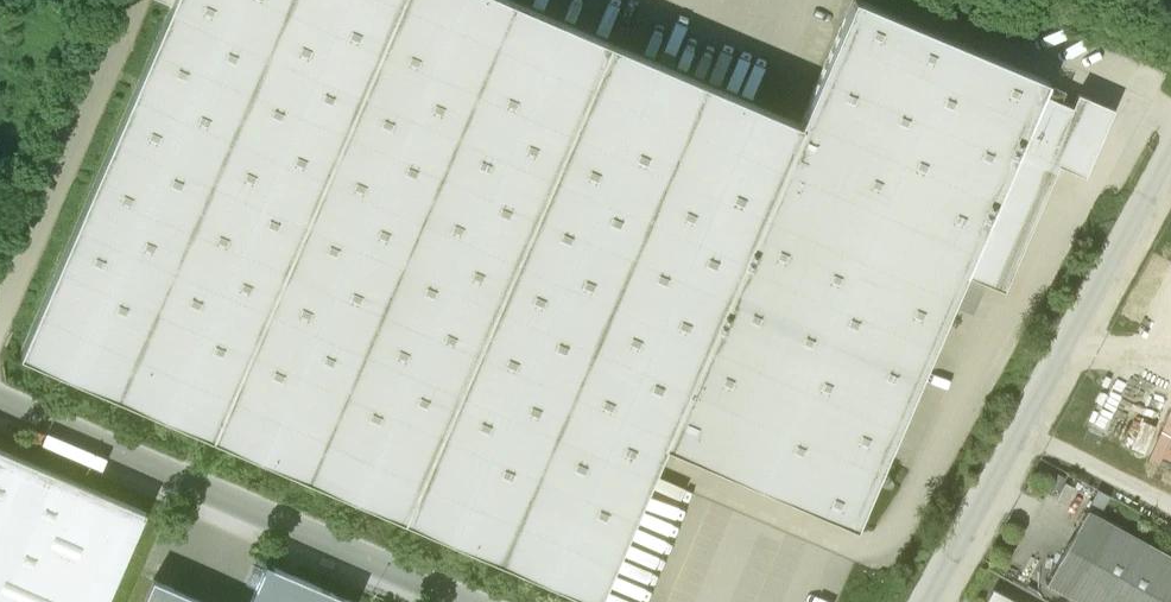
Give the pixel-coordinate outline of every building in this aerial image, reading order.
[(515,0),(160,0),(171,5),(21,355),(596,601),(599,601),(666,445),(761,485),(856,526),(965,272),(1019,146),(1084,174),(1113,108),(1078,92),(1072,106),(1042,93),(1048,79),(863,0),(852,0),(800,122),(515,0)] [(0,449),(0,601),(107,601),(146,512),(0,449)] [(1086,508),(1046,581),(1083,601),(1165,601),(1170,590),(1170,555),(1086,508)] [(355,601),(267,563),(250,601),(355,601)] [(153,579),(144,601),(206,601),(153,579)] [(992,587),(984,601),(1019,601),(992,587)]
